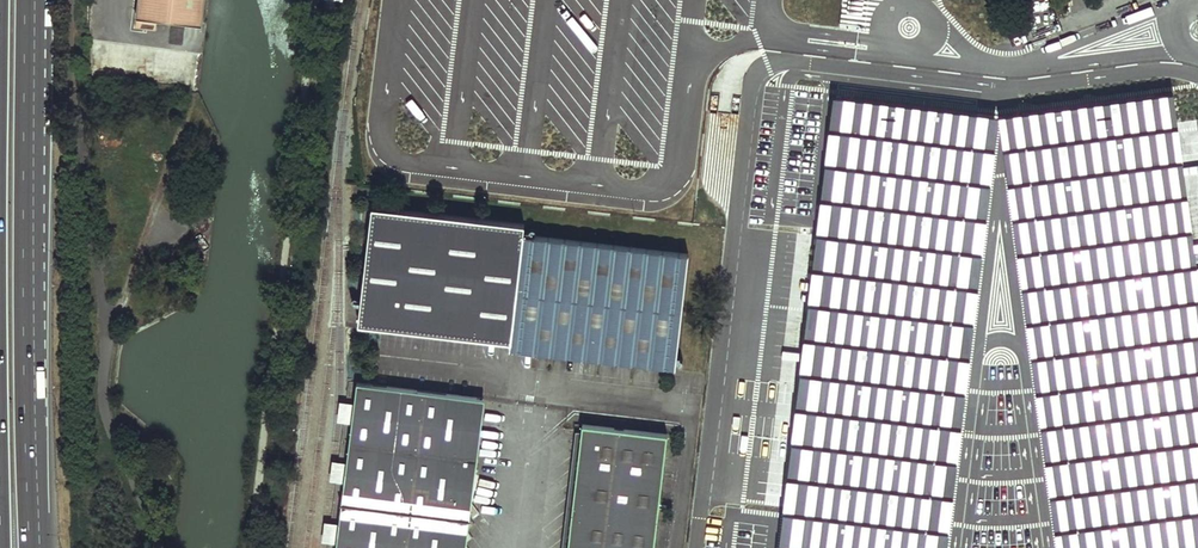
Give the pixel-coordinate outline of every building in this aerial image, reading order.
[(130,12),(196,20),(199,0),(132,0),(130,12)] [(172,23),(172,39),(182,39),(182,23),(172,23)] [(181,49),(200,52),(204,27),(185,24),(181,49)] [(1197,448),(1197,276),(1173,90),(1150,93),(1197,448)] [(1021,111),(1080,547),(1197,547),(1197,448),(1150,93),(1021,111)] [(855,97),(832,94),(778,547),(801,547),(855,97)] [(855,97),(801,547),(924,547),(976,111),(855,97)] [(976,111),(924,547),(947,547),(998,117),(998,114),(976,111)] [(998,114),(998,117),(1057,547),(1080,547),(1021,111),(998,114)] [(356,326),(508,342),(519,234),(520,224),(368,208),(356,326)] [(508,342),(507,347),(673,365),(685,252),(519,234),(508,342)] [(474,399),(345,384),(325,547),(456,547),(474,399)] [(580,425),(565,547),(651,547),(665,433),(580,425)]
